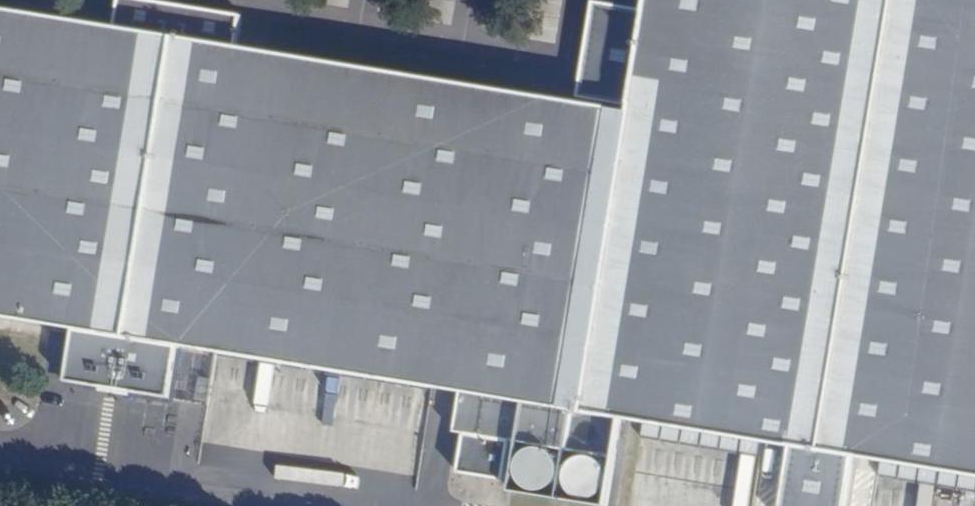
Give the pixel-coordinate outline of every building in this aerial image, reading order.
[(666,7),(625,0),(592,0),(578,85),(83,0),(0,0),(0,320),(51,329),(76,333),(69,374),(176,393),(184,350),(463,398),(449,476),(514,487),(513,495),(575,505),(619,505),(633,422),(769,445),(759,505),(841,505),(850,459),(974,481),(974,0),(667,0),(666,7)]
